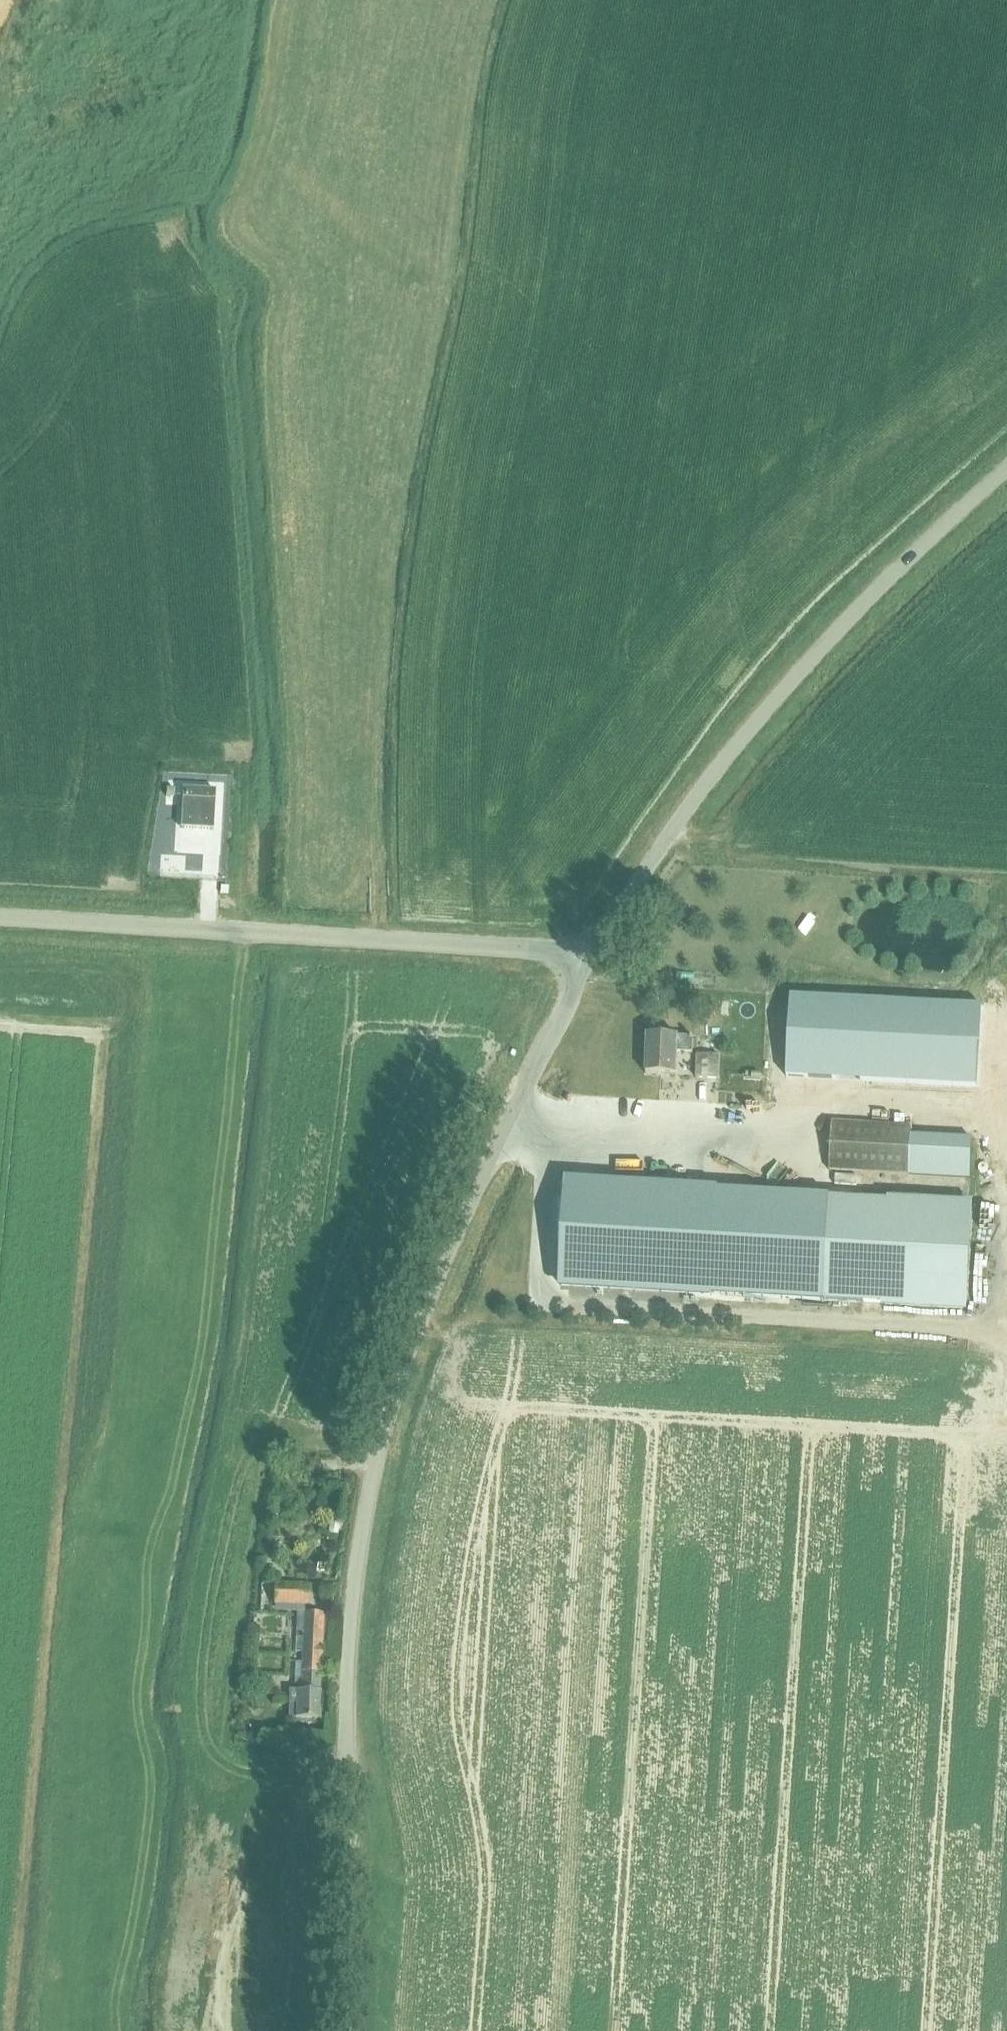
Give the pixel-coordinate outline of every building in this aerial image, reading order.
[(172,790),(164,790),(164,798),(172,799),(172,790)] [(213,833),(216,793),(185,791),(182,830),(213,833)] [(977,1087),(981,1007),(792,996),(787,1076),(977,1087)] [(692,1053),(693,1037),(646,1034),(644,1073),(677,1074),(678,1053),(692,1053)] [(697,1055),(696,1078),(719,1079),(720,1056),(697,1055)] [(907,1175),(910,1126),(831,1120),(827,1169),(907,1175)] [(909,1136),(907,1175),(968,1179),(971,1140),(955,1139),(909,1136)] [(565,1215),(561,1286),(668,1292),(822,1300),(947,1307),(964,1308),(967,1253),(969,1206),(827,1198),(687,1190),(566,1184),(565,1215)] [(330,1521),(328,1534),(338,1535),(340,1522),(330,1521)] [(274,1583),(274,1605),(309,1606),(310,1584),(274,1583)] [(302,1690),(288,1690),(288,1703),(297,1703),(297,1718),(322,1718),(322,1673),(323,1658),(323,1649),(325,1613),(305,1612),(302,1673),(302,1690)]
